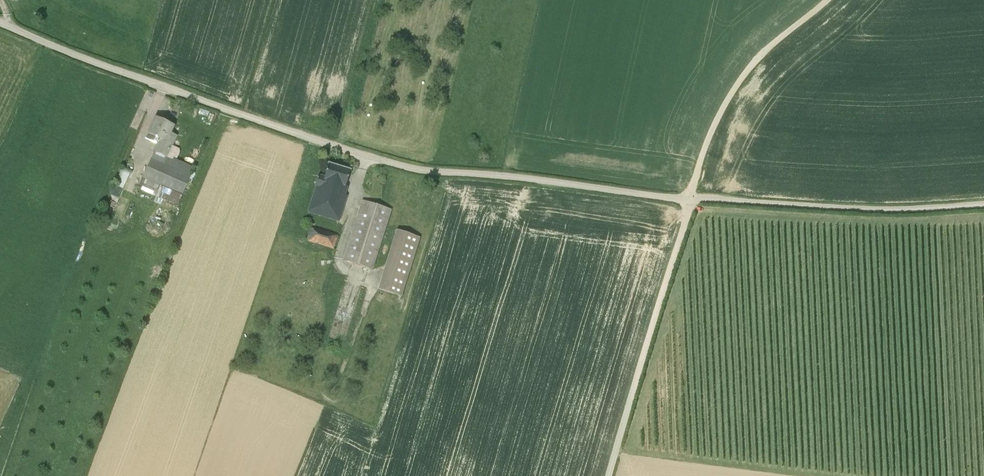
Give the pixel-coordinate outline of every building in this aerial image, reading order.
[(174,126),(155,118),(148,133),(160,139),(154,151),(166,157),(176,136),(170,133),(174,126)] [(178,206),(182,195),(191,175),(152,157),(143,178),(161,186),(158,193),(163,195),(161,199),(178,206)] [(345,186),(350,171),(328,164),(324,177),(318,175),(315,186),(316,186),(308,212),(339,221),(347,196),(345,195),(347,187),(345,186)] [(372,269),(385,227),(391,209),(362,200),(343,260),(372,269)] [(311,227),(306,240),(333,248),(337,236),(311,227)] [(420,237),(397,230),(378,289),(401,297),(420,237)]
